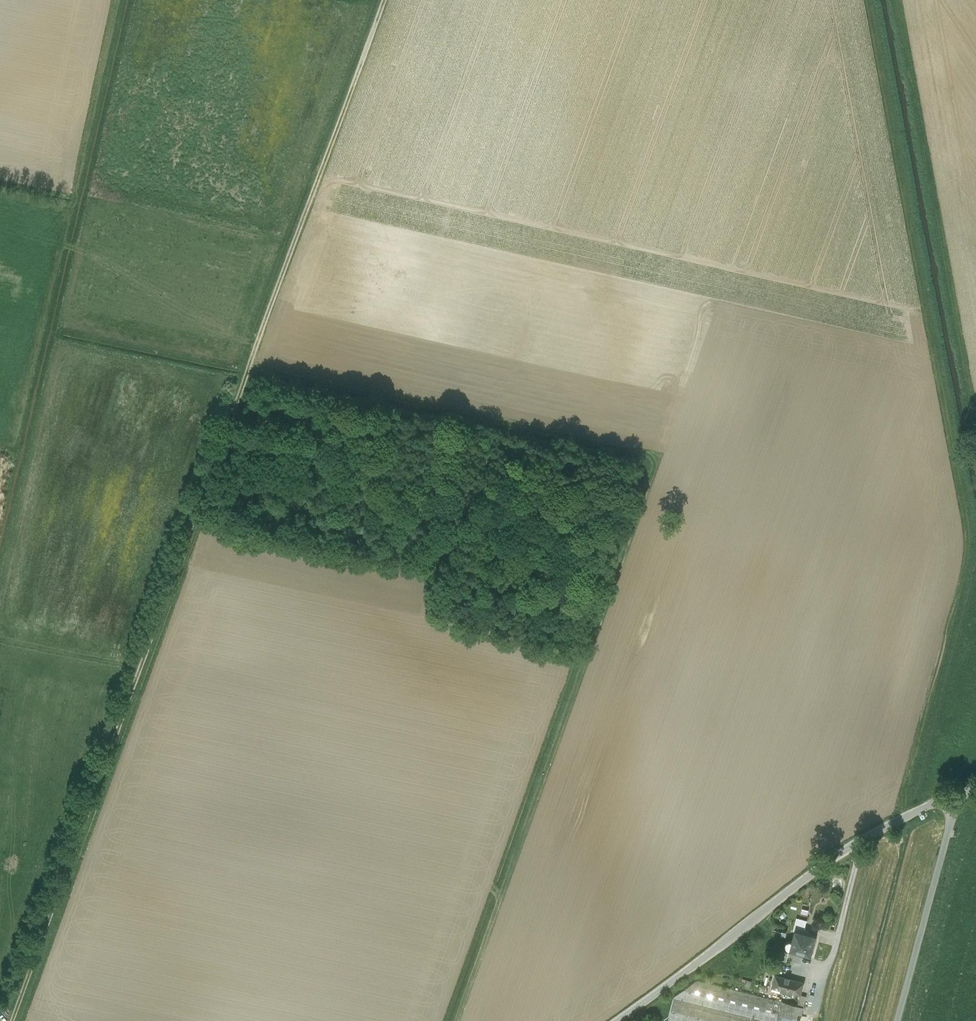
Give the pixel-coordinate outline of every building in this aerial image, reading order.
[(799,919),(796,931),(806,934),(809,921),(799,919)] [(806,934),(796,931),(793,942),(791,942),(789,942),(787,943),(787,945),(787,947),(788,949),(791,950),(811,955),(816,936),(806,934)] [(804,983),(775,975),(772,987),(800,995),(804,983)] [(698,980),(675,997),(768,1020),(775,1020),(780,1001),(698,980)] [(806,996),(800,995),(797,1005),(803,1007),(806,996)] [(675,997),(669,1020),(768,1020),(675,997)] [(780,1001),(775,1020),(800,1020),(804,1007),(803,1007),(797,1005),(780,1001)]
